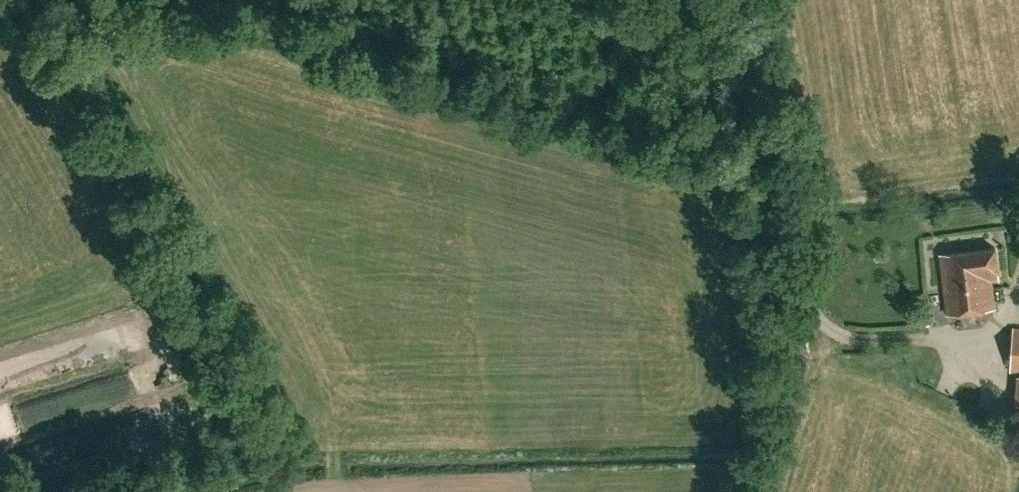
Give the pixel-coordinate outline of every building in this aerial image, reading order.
[(995,247),(940,253),(948,314),(995,308),(991,280),(999,279),(995,247)] [(1013,326),(1009,372),(1018,372),(1018,327),(1013,326)]
